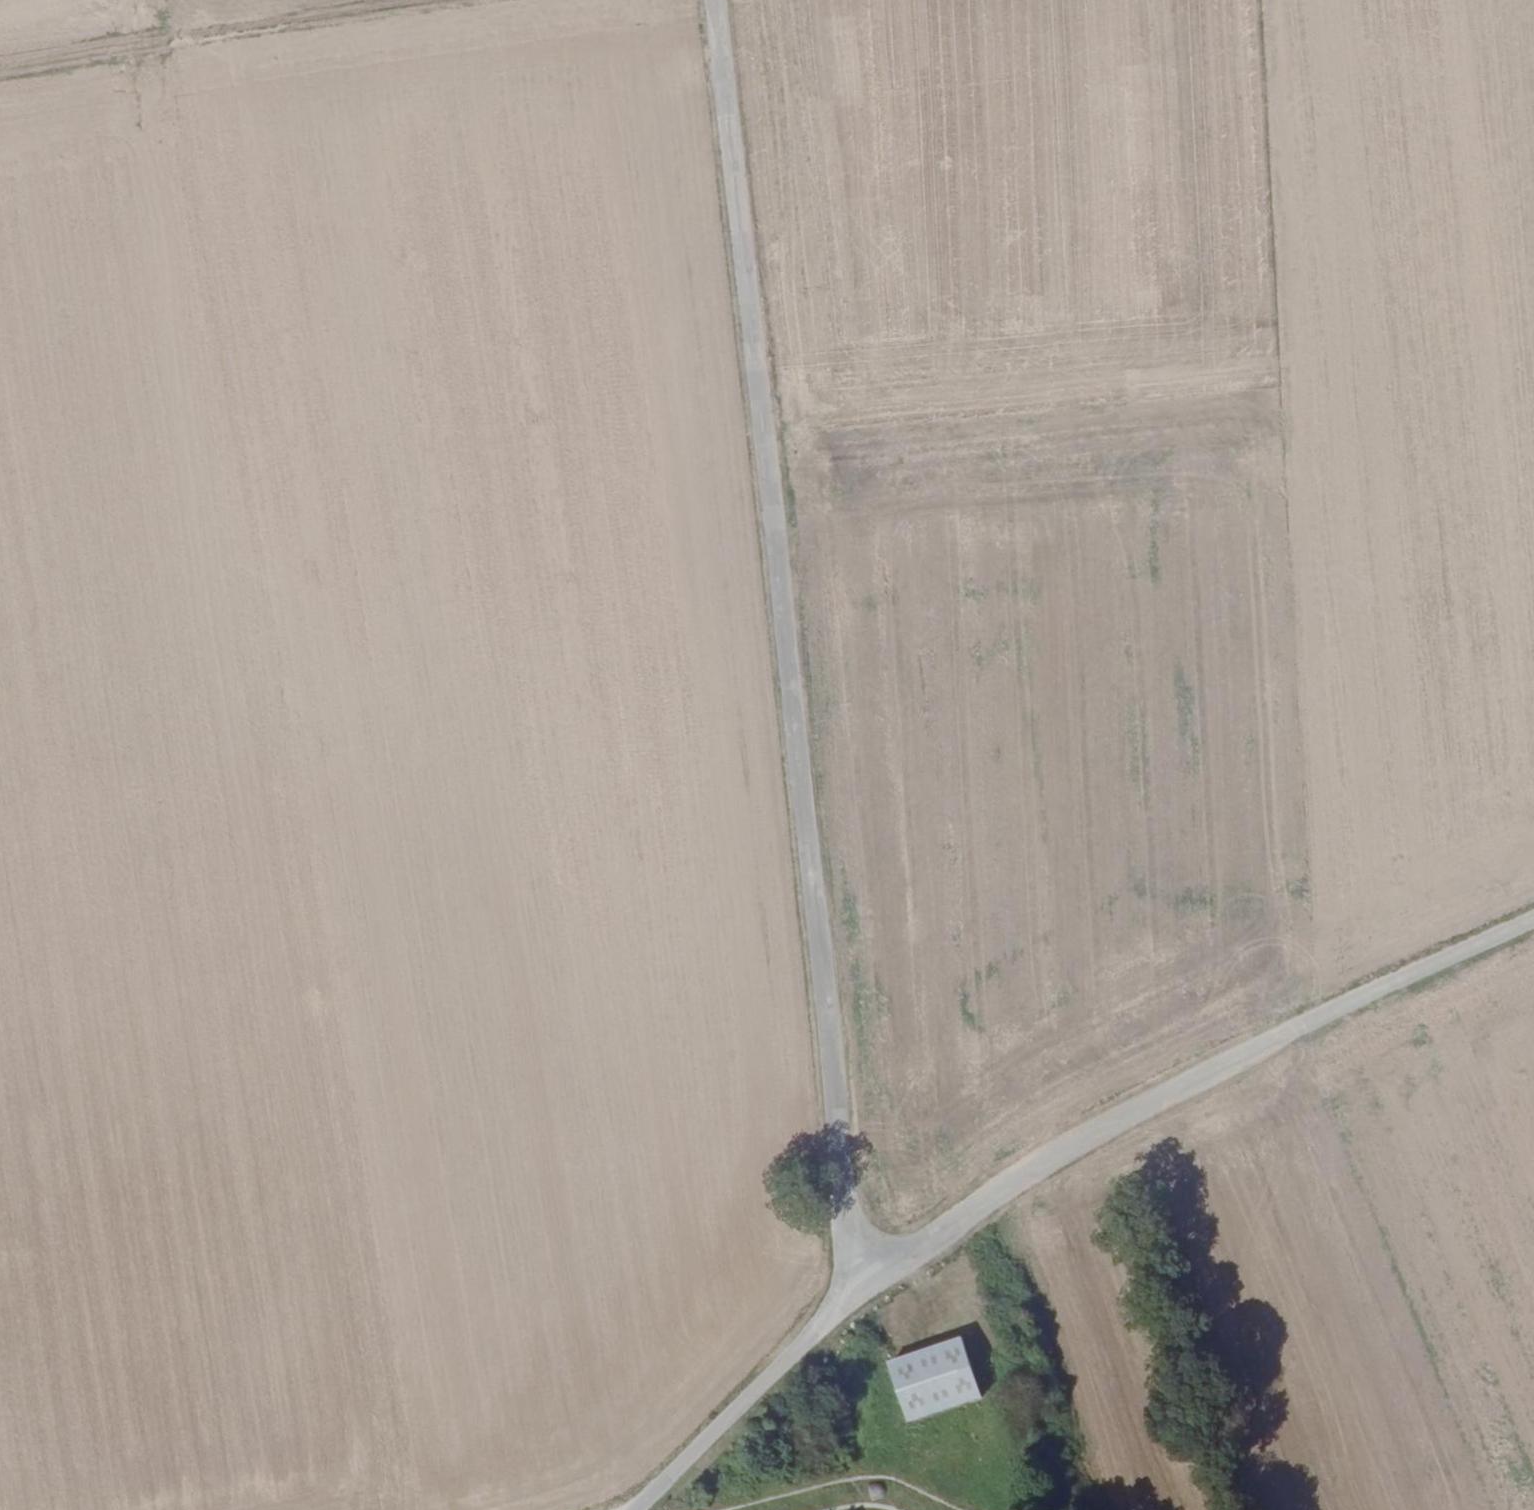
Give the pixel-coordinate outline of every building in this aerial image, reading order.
[(904,1359),(922,1422),(993,1401),(974,1339),(904,1359)]
